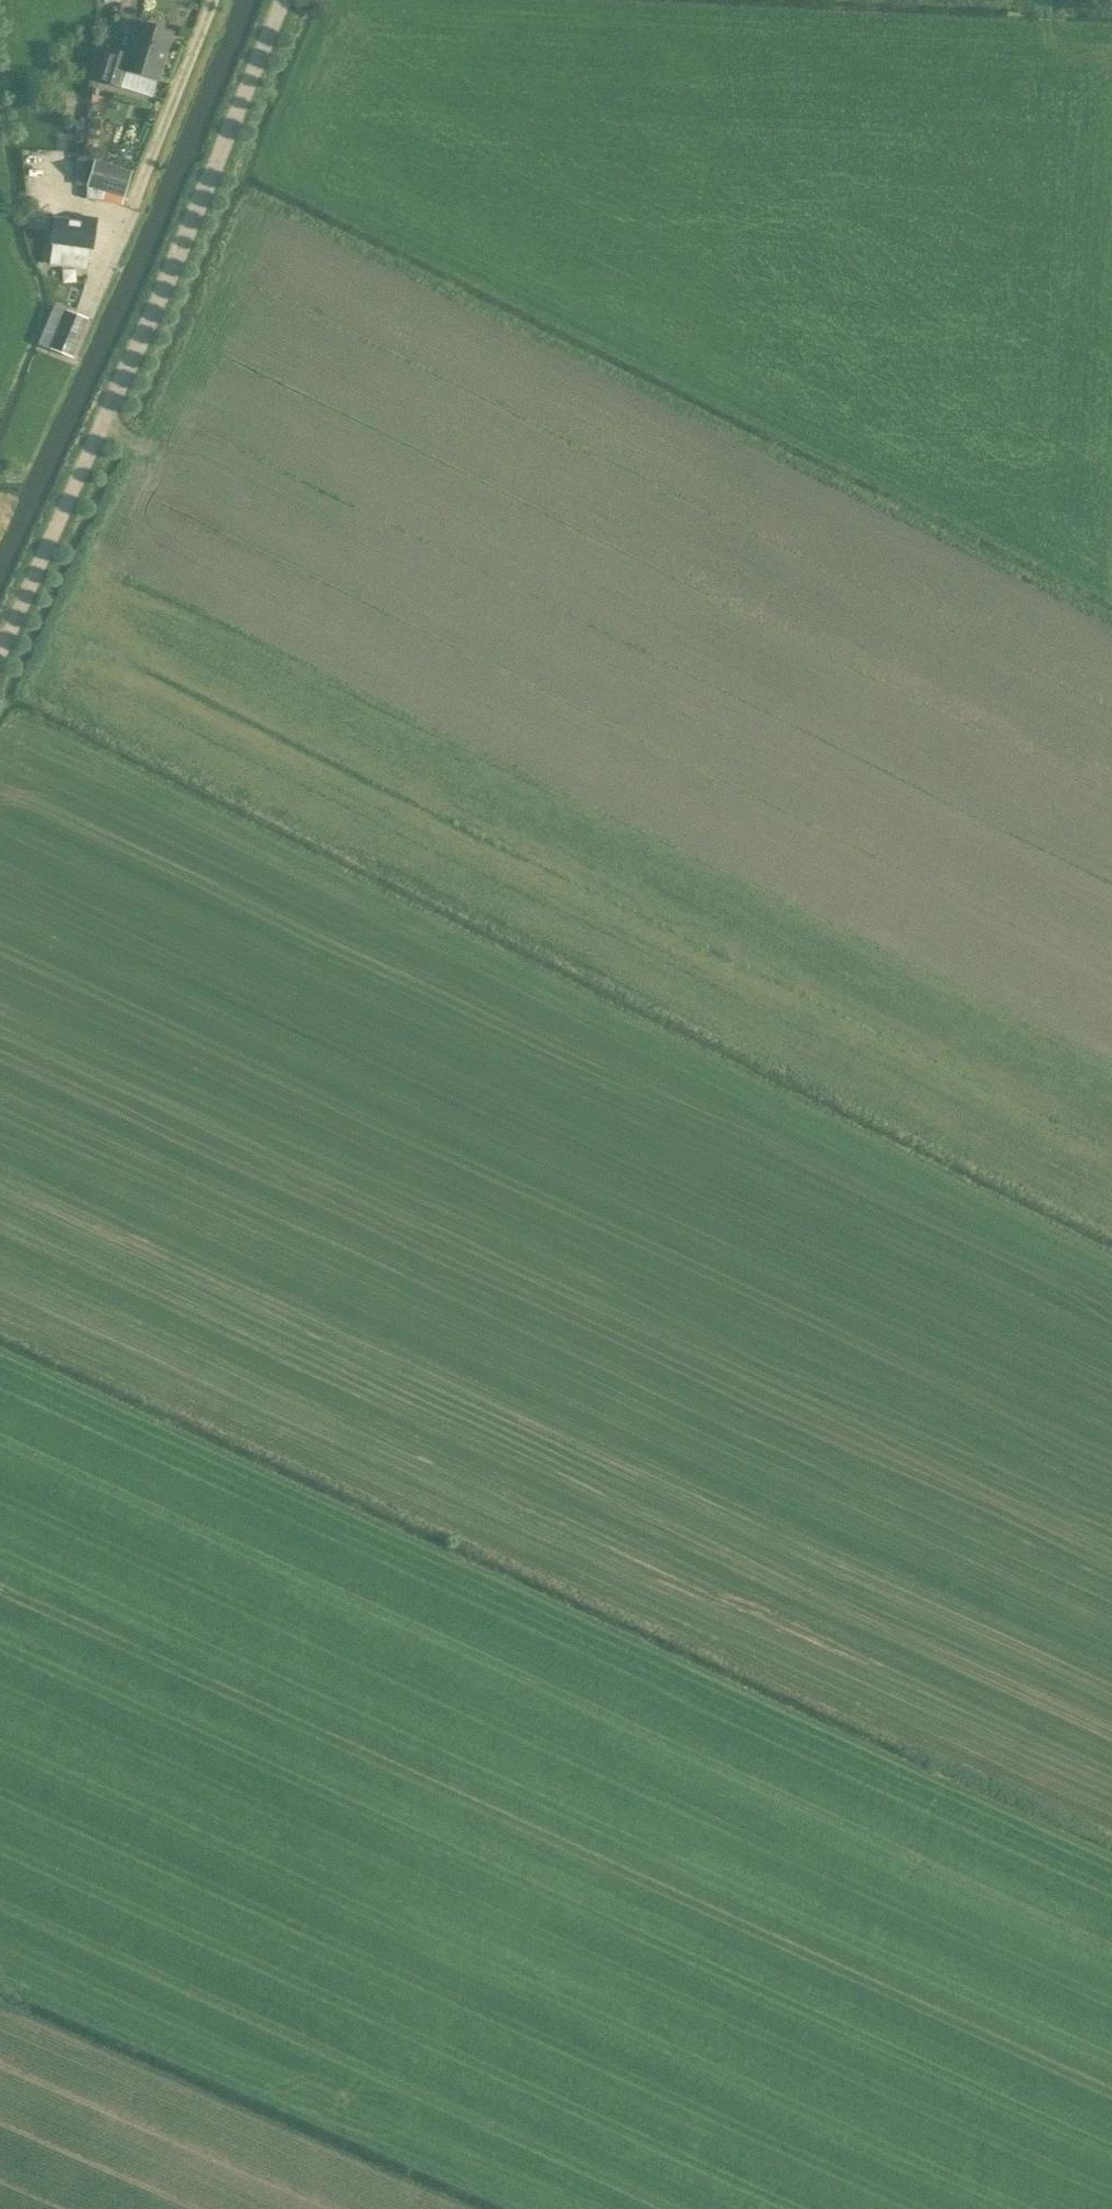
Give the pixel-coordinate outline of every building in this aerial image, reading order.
[(110,49),(100,79),(120,86),(125,69),(158,79),(172,32),(163,29),(162,27),(150,23),(148,24),(138,21),(128,54),(110,49)] [(75,157),(61,157),(61,146),(39,147),(40,191),(60,191),(60,182),(75,181),(75,157)] [(89,188),(86,198),(101,201),(104,193),(124,199),(132,171),(95,160),(87,187),(89,188)] [(88,269),(90,257),(91,248),(92,248),(92,243),(96,219),(81,217),(80,223),(53,219),(52,244),(50,264),(71,267),(85,269),(88,269)] [(48,329),(46,328),(39,344),(41,344),(51,348),(51,350),(71,358),(87,318),(67,310),(58,333),(48,329)]
